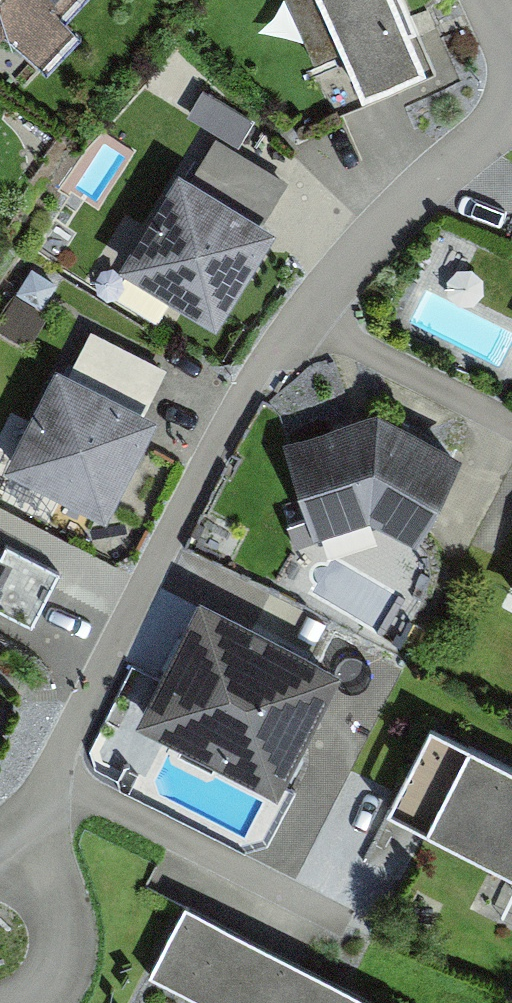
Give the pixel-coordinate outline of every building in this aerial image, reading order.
[(7,49),(32,74),(67,40),(49,22),(73,0),(0,0),(0,55),(7,49)] [(342,51),(360,92),(425,63),(397,0),(287,0),(315,63),(342,51)] [(204,92),(187,118),(237,150),(254,123),(204,92)] [(288,186),(216,141),(189,183),(261,228),(288,186)] [(118,273),(216,335),(277,238),(261,228),(189,183),(179,176),(118,273)] [(70,368),(147,406),(168,366),(91,327),(70,368)] [(70,368),(56,361),(4,463),(106,515),(158,412),(147,406),(70,368)] [(378,416),(282,446),(312,543),(320,541),(367,526),(370,525),(414,549),(462,463),(378,416)] [(33,630),(61,576),(6,548),(0,560),(0,614),(33,630)] [(135,731),(278,805),(343,679),(200,605),(135,731)] [(432,721),(388,806),(511,869),(511,762),(432,721)] [(186,900),(149,974),(207,1002),(393,1002),(186,900)]
